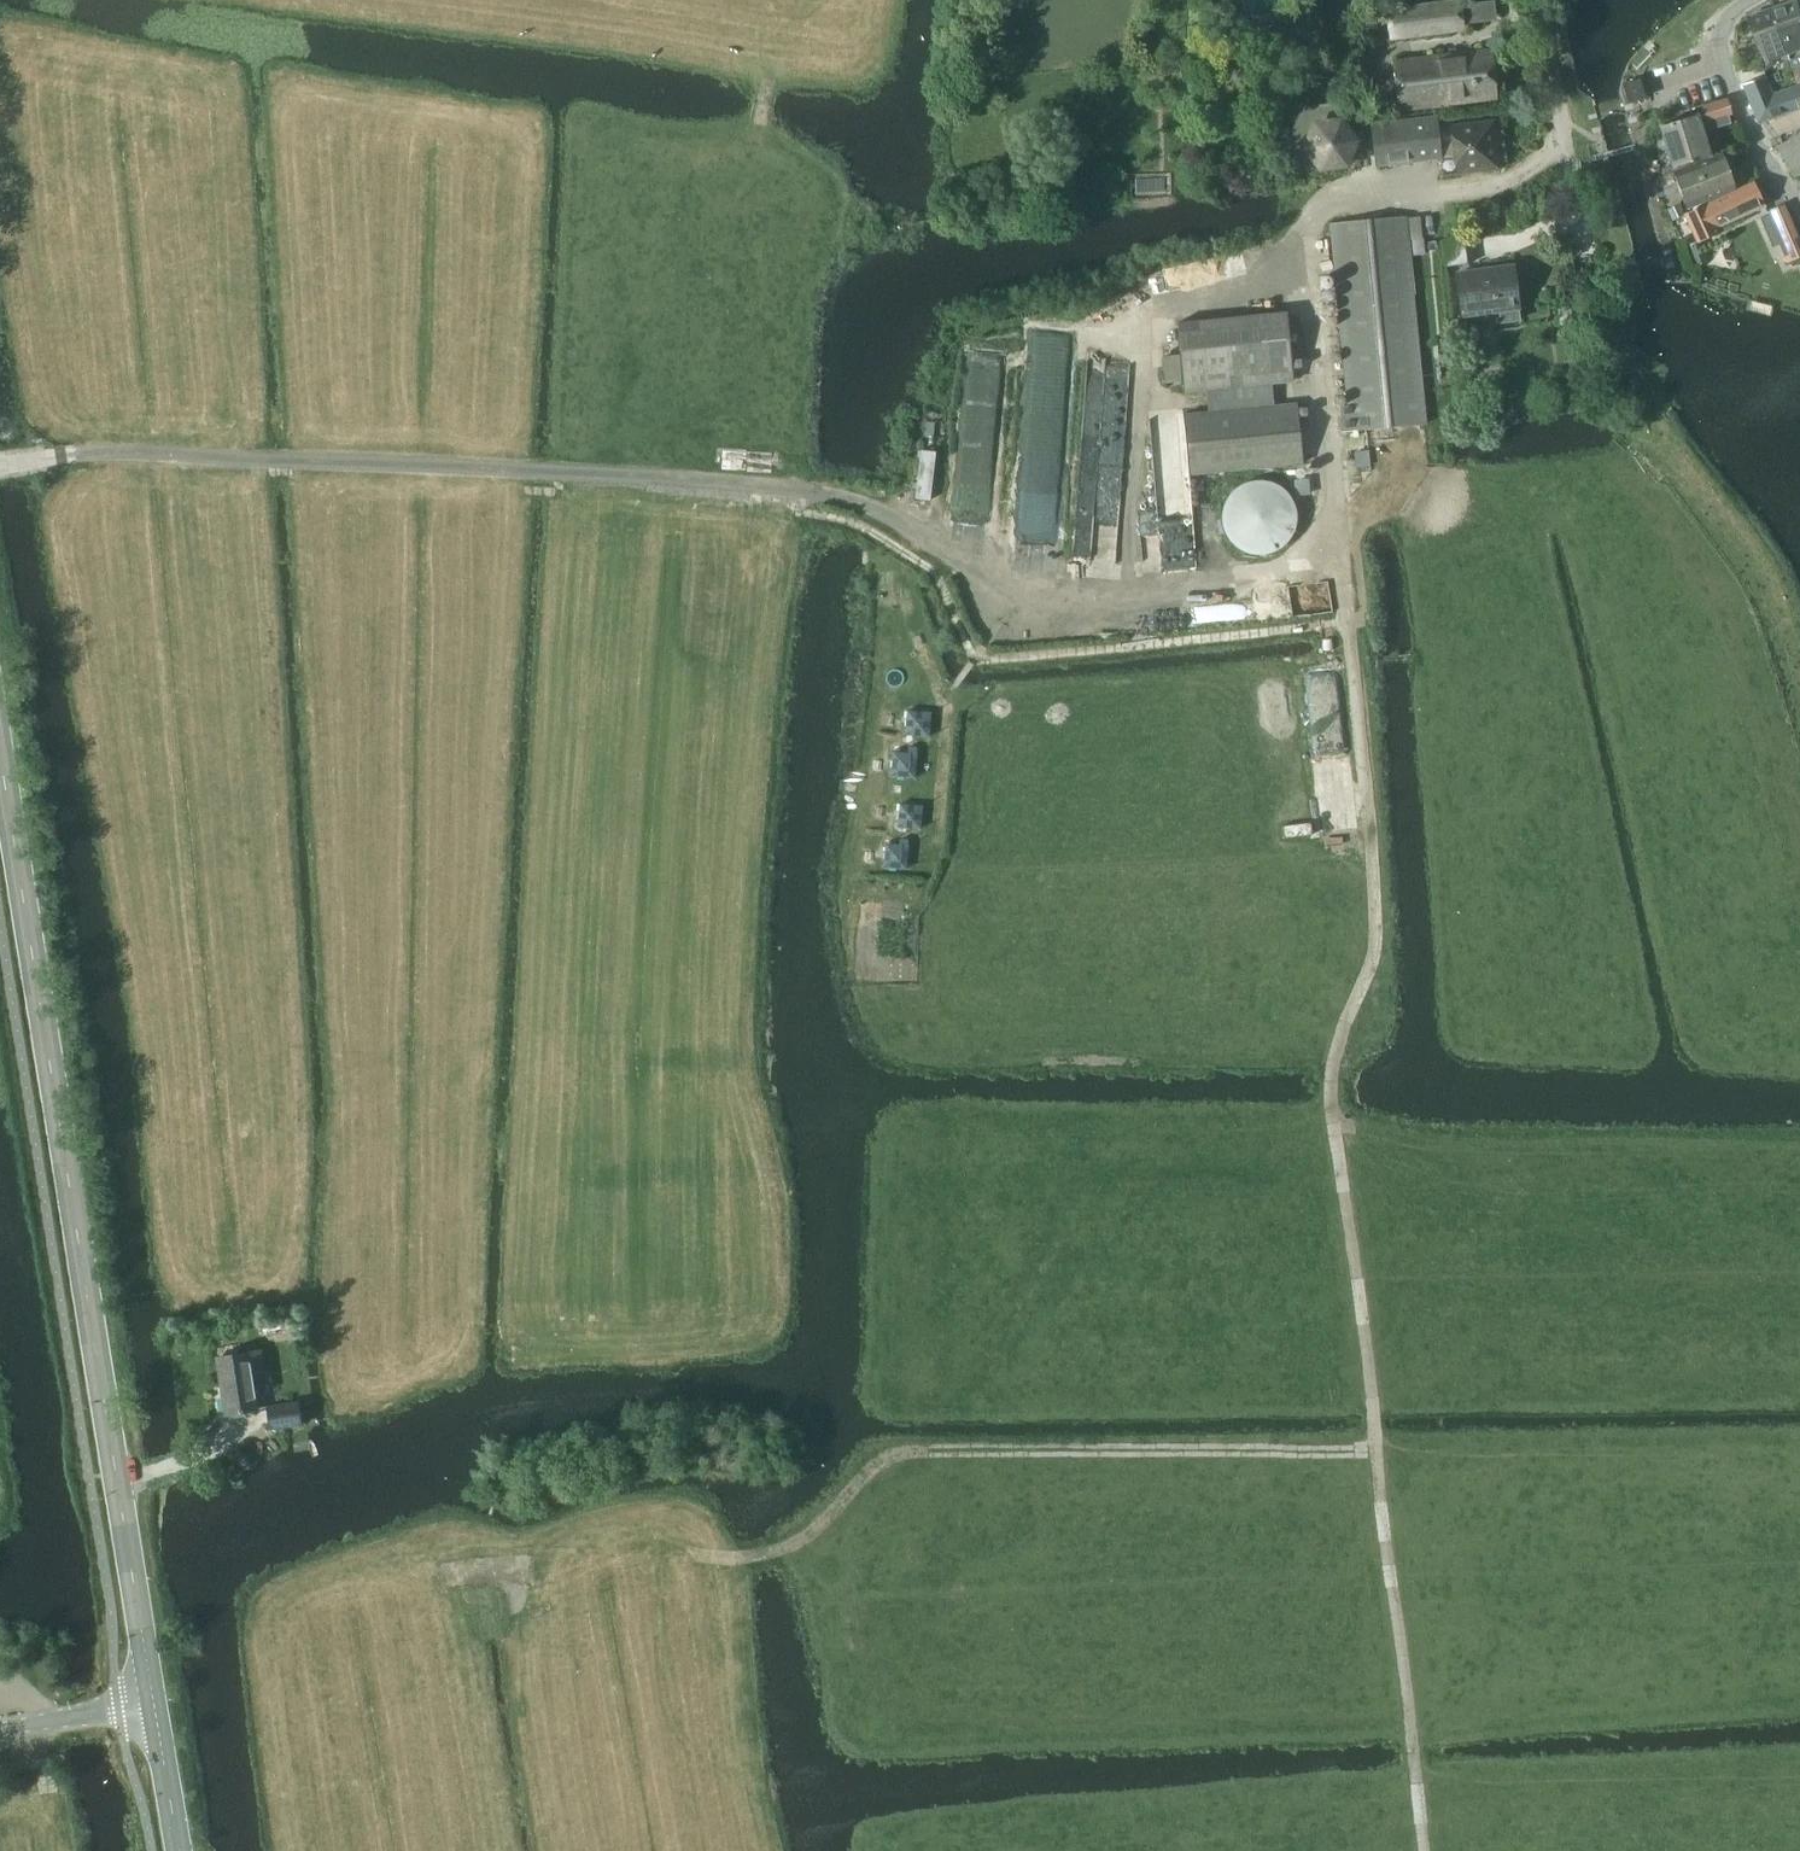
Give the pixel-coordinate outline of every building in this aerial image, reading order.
[(1465,28),(1462,0),(1459,0),(1390,8),(1393,37),(1465,28)] [(1773,9),(1790,59),(1798,83),(1799,83),(1799,0),(1773,9)] [(1767,67),(1790,59),(1773,9),(1748,17),(1759,49),(1761,49),(1767,67)] [(1401,109),(1499,98),(1494,50),(1396,61),(1401,109)] [(1797,84),(1774,92),(1767,75),(1745,84),(1759,122),(1799,107),(1799,83),(1797,84)] [(1641,78),(1624,83),(1630,103),(1647,97),(1641,78)] [(1705,114),(1699,115),(1704,132),(1732,124),(1729,114),(1732,113),(1728,98),(1703,106),(1705,114)] [(1674,167),(1711,156),(1699,114),(1661,126),(1674,167)] [(1439,116),(1373,123),(1378,167),(1444,159),(1445,157),(1456,156),(1458,173),(1501,168),(1496,120),(1452,125),(1440,126),(1439,116)] [(1799,173),(1799,134),(1778,145),(1794,176),(1799,173)] [(1734,184),(1723,153),(1674,171),(1687,207),(1741,187),(1739,182),(1734,184)] [(1698,240),(1737,222),(1734,217),(1764,203),(1754,183),(1686,214),(1698,240)] [(1799,256),(1799,240),(1785,205),(1771,211),(1789,254),(1785,256),(1787,261),(1799,256)] [(1407,215),(1333,221),(1349,404),(1341,405),(1342,413),(1344,432),(1352,431),(1425,424),(1422,390),(1407,215)] [(1448,265),(1472,262),(1469,238),(1445,241),(1448,265)] [(1515,266),(1458,273),(1463,314),(1501,309),(1503,322),(1521,320),(1519,307),(1520,307),(1515,266)] [(1288,311),(1179,321),(1181,352),(1184,379),(1185,389),(1205,387),(1269,381),(1295,379),(1288,311)] [(1208,411),(1187,413),(1193,475),(1305,464),(1304,460),(1299,402),(1271,405),(1253,407),(1249,407),(1221,410),(1208,411)] [(922,450),(916,498),(931,499),(936,452),(922,450)] [(1263,479),(1257,479),(1248,480),(1241,483),(1236,487),(1229,493),(1224,500),(1221,507),(1220,515),(1220,522),(1221,529),(1223,536),(1227,543),(1233,549),(1239,553),(1246,557),(1254,559),(1262,559),(1271,558),(1279,554),(1284,551),(1290,545),(1295,540),(1298,532),(1300,524),(1300,516),(1299,508),(1296,501),(1293,495),(1287,489),(1281,484),(1274,481),(1263,479)] [(929,735),(931,713),(909,711),(907,733),(929,735)] [(915,776),(918,747),(910,747),(909,754),(895,752),(893,774),(915,776)] [(923,806),(901,804),(899,826),(921,827),(923,806)] [(901,846),(887,845),(885,866),(907,867),(909,840),(901,839),(901,846)] [(227,1414),(261,1408),(256,1378),(267,1376),(263,1349),(218,1356),(227,1414)] [(272,1429),(303,1424),(300,1401),(269,1405),(272,1429)]
